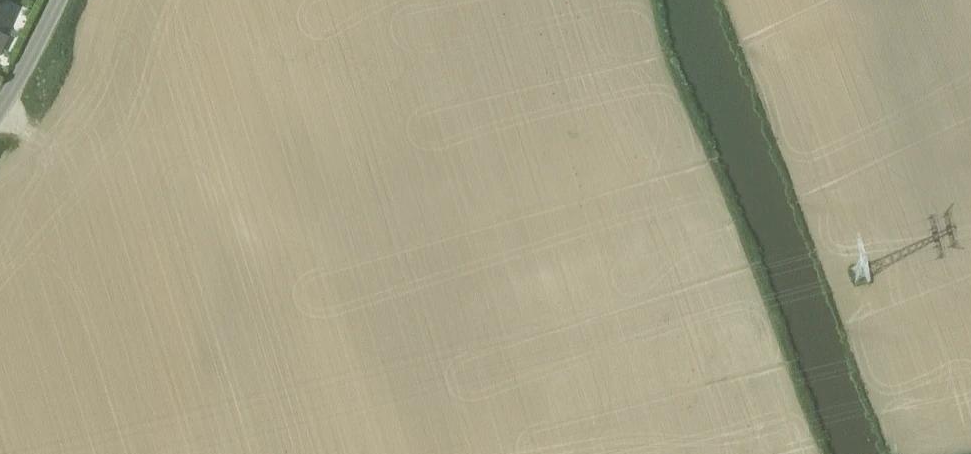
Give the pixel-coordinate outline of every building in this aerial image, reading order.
[(2,39),(13,15),(0,8),(0,53),(6,41),(2,39)]
